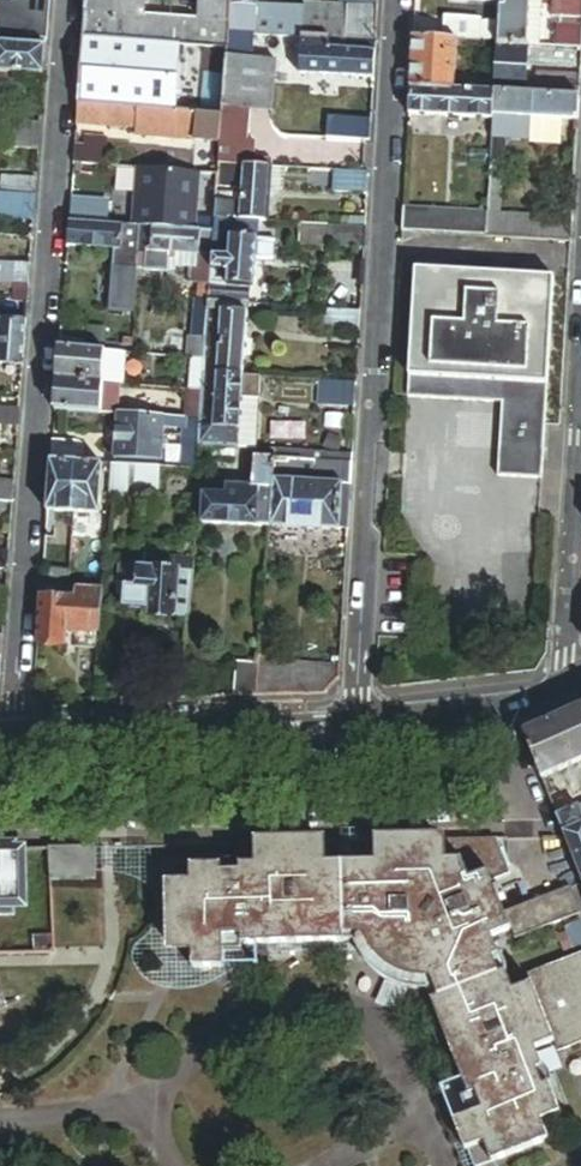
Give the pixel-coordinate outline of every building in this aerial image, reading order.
[(14,39),(47,41),(50,0),(26,0),(26,2),(24,20),(19,19),(19,26),(15,26),(14,39)] [(83,41),(225,50),(226,34),(228,0),(86,0),(83,41)] [(226,34),(253,36),(276,37),(277,25),(254,24),(255,0),(228,0),(226,34)] [(500,6),(499,27),(498,45),(527,47),(539,48),(542,0),(501,0),(500,6)] [(567,1),(556,0),(551,0),(550,19),(580,20),(580,1),(567,1)] [(303,39),(341,41),(343,8),(301,5),(300,27),(299,38),(303,39)] [(444,20),(443,42),(469,44),(478,44),(479,23),(444,20)] [(15,26),(6,25),(5,38),(14,39),(15,26)] [(300,27),(277,25),(276,37),(299,38),(300,27)] [(498,45),(499,27),(485,26),(484,45),(498,45)] [(554,28),(553,37),(558,37),(558,45),(551,44),(551,49),(580,51),(580,29),(554,28)] [(253,36),(226,34),(225,50),(224,61),(252,62),(253,36)] [(374,80),(376,43),(341,41),(303,39),(301,75),(374,80)] [(495,95),(496,81),(457,79),(458,50),(468,51),(469,44),(443,42),(413,40),(410,90),(495,95)] [(225,50),(83,41),(79,106),(221,114),(221,110),(224,61),(225,50)] [(46,46),(0,43),(0,73),(44,76),(46,46)] [(527,47),(498,45),(496,81),(495,95),(524,97),(527,47)] [(252,62),(224,61),(221,110),(249,111),(273,113),(276,64),(252,62)] [(580,100),(580,78),(536,75),(535,97),(580,100)] [(495,95),(410,90),(409,118),(493,123),(495,95)] [(535,97),(524,97),(495,95),(493,123),(491,164),(505,164),(506,140),(531,142),(532,121),(560,122),(578,124),(580,100),(535,97)] [(221,114),(79,106),(78,126),(137,130),(136,138),(219,143),(221,114)] [(248,143),(249,111),(221,110),(221,114),(219,143),(217,167),(272,170),(272,161),(255,160),(256,144),(248,143)] [(41,124),(0,121),(0,148),(38,151),(41,124)] [(532,121),(531,142),(559,143),(560,122),(532,121)] [(74,166),(100,168),(102,142),(84,141),(84,150),(75,150),(74,166)] [(491,164),(488,214),(502,214),(505,164),(491,164)] [(270,192),(272,170),(217,167),(217,169),(217,176),(216,184),(242,185),(240,208),(215,206),(215,222),(261,225),(268,225),(270,192)] [(194,231),(198,175),(133,170),(129,227),(140,228),(194,231)] [(285,171),(272,170),(270,192),(284,193),(285,171)] [(368,195),(369,176),(335,175),(334,194),(368,195)] [(35,195),(36,178),(3,176),(2,193),(35,195)] [(487,238),(488,214),(403,209),(402,233),(487,238)] [(502,214),(488,214),(487,238),(571,243),(573,219),(502,214)] [(349,220),(349,228),(366,229),(366,221),(349,220)] [(257,293),(261,225),(215,222),(214,232),(213,240),(233,241),(231,262),(223,261),(223,256),(212,256),(211,285),(210,301),(209,307),(250,310),(251,293),(257,293)] [(122,227),(69,224),(68,249),(114,252),(120,252),(122,227)] [(328,249),(329,227),(296,226),(295,247),(328,249)] [(138,254),(140,228),(129,227),(122,227),(120,252),(114,252),(113,269),(137,271),(137,270),(138,254)] [(365,250),(366,229),(349,228),(329,227),(328,249),(365,250)] [(213,240),(214,232),(194,231),(140,228),(138,254),(145,254),(144,270),(144,272),(168,273),(169,268),(197,270),(196,284),(200,285),(211,285),(212,256),(213,240)] [(30,265),(0,263),(0,283),(13,284),(28,286),(30,265)] [(554,279),(415,270),(406,398),(501,404),(497,478),(541,481),(554,279)] [(28,295),(28,286),(13,284),(13,294),(28,295)] [(199,300),(210,301),(211,285),(200,285),(199,300)] [(207,361),(209,307),(210,301),(199,300),(197,300),(194,340),(192,339),(190,360),(196,360),(207,361)] [(247,381),(250,310),(209,307),(207,361),(206,379),(247,381)] [(359,333),(361,315),(323,313),(322,332),(359,333)] [(26,322),(0,319),(0,378),(21,379),(26,322)] [(61,342),(85,344),(86,327),(62,325),(61,342)] [(132,348),(132,341),(113,339),(113,346),(132,348)] [(123,386),(125,355),(60,350),(58,382),(118,386),(123,386)] [(206,379),(207,361),(196,360),(195,392),(205,392),(206,379)] [(265,381),(247,381),(206,379),(205,392),(204,424),(202,452),(243,453),(246,404),(263,404),(265,381)] [(118,386),(58,382),(55,413),(117,418),(118,386)] [(355,409),(357,385),(319,383),(319,408),(355,409)] [(205,392),(195,392),(189,391),(188,423),(204,424),(205,392)] [(263,404),(246,404),(243,453),(260,454),(263,404)] [(19,410),(0,408),(0,427),(18,428),(19,410)] [(202,452),(204,424),(188,423),(117,418),(115,461),(121,462),(162,465),(164,432),(186,433),(184,474),(200,475),(202,452)] [(76,445),(53,443),(51,464),(79,466),(84,467),(84,448),(76,445)] [(352,465),(352,457),(279,455),(277,455),(276,463),(352,465)] [(162,465),(121,462),(120,469),(161,473),(162,465)] [(272,530),(276,463),(256,462),(253,493),(247,493),(227,492),(227,502),(206,502),(205,527),(272,530)] [(253,493),(256,462),(249,462),(247,493),(253,493)] [(348,530),(352,465),(276,463),(272,530),(340,532),(340,530),(348,530)] [(75,516),(79,466),(51,464),(48,514),(75,516)] [(99,517),(103,468),(84,467),(79,466),(75,516),(99,517)] [(120,469),(113,469),(110,501),(159,504),(162,472),(161,473),(120,469)] [(14,482),(0,480),(0,503),(12,504),(14,482)] [(206,491),(206,502),(227,502),(227,492),(206,491)] [(150,591),(150,596),(192,599),(196,538),(169,536),(169,527),(141,525),(139,547),(121,546),(119,564),(127,565),(127,574),(125,589),(150,591)] [(7,572),(9,553),(0,552),(0,571),(7,572)] [(119,574),(127,574),(127,565),(119,564),(119,574)] [(103,591),(42,586),(38,646),(64,648),(65,630),(75,630),(100,632),(103,591)] [(98,657),(100,632),(75,630),(73,655),(98,657)] [(340,666),(260,662),(259,665),(256,697),(327,695),(340,679),(340,666)] [(256,697),(259,665),(237,664),(234,698),(256,697)] [(522,734),(541,780),(550,776),(580,763),(580,708),(522,734)] [(550,776),(541,780),(547,795),(556,792),(550,776)] [(574,795),(571,786),(556,792),(547,795),(556,817),(580,807),(580,792),(574,795)] [(556,817),(564,837),(580,880),(580,807),(556,817)] [(493,883),(510,876),(496,841),(447,842),(447,840),(375,842),(376,865),(327,866),(327,843),(257,845),(257,847),(258,867),(239,867),(240,874),(223,875),(222,868),(190,869),(190,887),(168,888),(170,954),(193,953),(193,972),(225,971),(224,940),(241,940),(242,948),(344,945),(344,931),(371,930),(376,944),(381,953),(386,959),(394,965),(404,970),(412,973),(421,974),(463,1083),(441,1091),(465,1154),(485,1146),(493,1165),(496,1164),(550,1143),(542,1124),(561,1116),(550,1087),(544,1089),(537,1073),(543,1071),(536,1052),(553,1045),(531,987),(514,994),(506,975),(500,977),(494,961),(500,959),(492,939),(511,932),(505,915),(493,883)] [(52,852),(53,882),(99,880),(98,849),(98,848),(52,850),(52,852)] [(14,919),(14,907),(24,907),(22,852),(22,851),(0,852),(0,919),(14,919)] [(580,916),(580,915),(571,889),(505,915),(511,932),(515,942),(580,916)] [(565,929),(574,952),(580,949),(580,923),(565,929)] [(34,956),(56,955),(54,937),(34,938),(34,956)] [(553,1045),(557,1054),(580,1045),(580,956),(527,977),(531,987),(553,1045)]
